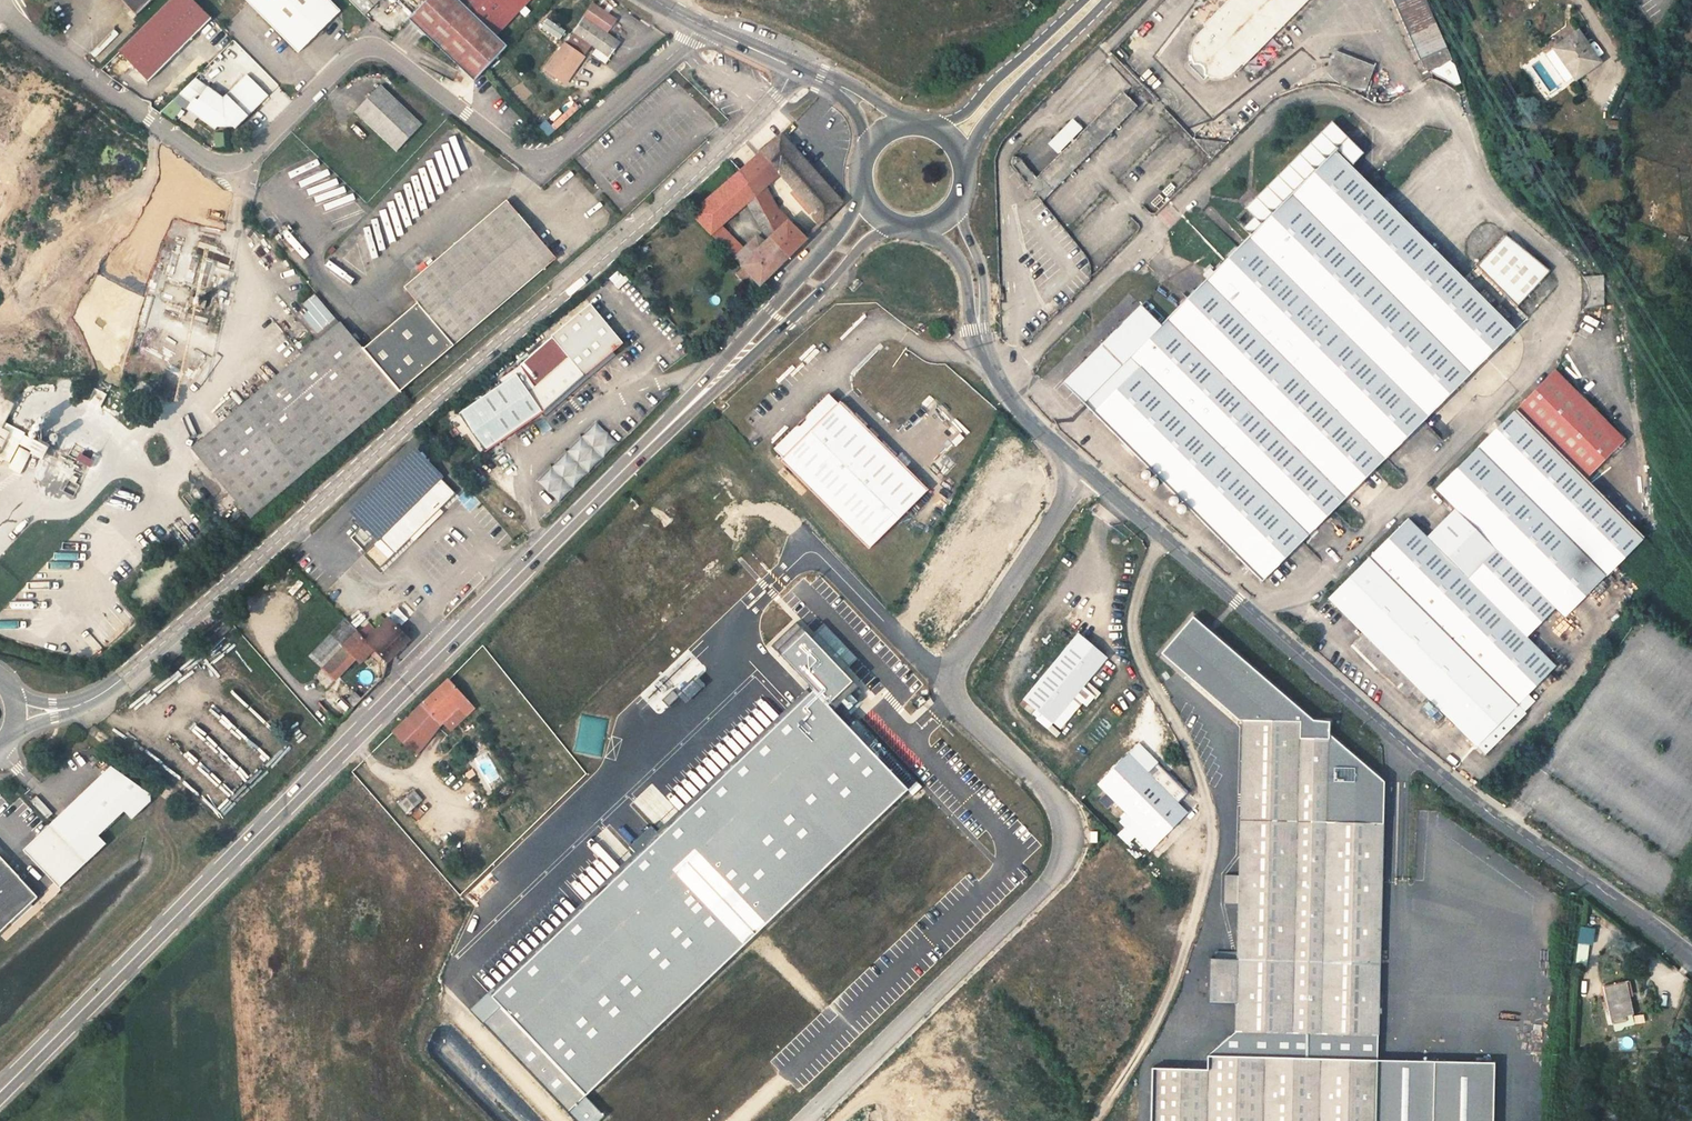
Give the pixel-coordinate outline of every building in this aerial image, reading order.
[(119,53),(148,82),(211,20),(192,0),(172,0),(119,53)] [(152,0),(121,0),(136,16),(152,0)] [(329,0),(246,0),(298,53),(317,34),(321,30),(340,11),(329,0)] [(356,7),(364,15),(379,0),(363,0),(356,7)] [(457,0),(427,0),(409,20),(474,81),(507,47),(495,36),(457,0)] [(495,36),(530,0),(457,0),(495,36)] [(1207,27),(1209,30),(1197,45),(1194,52),(1195,61),(1202,76),(1205,78),(1212,81),(1218,83),(1226,83),(1234,78),(1245,66),(1248,67),(1313,0),(1232,0),(1207,27)] [(1426,0),(1395,0),(1422,61),(1426,61),(1429,63),(1430,66),(1439,59),(1443,64),(1453,55),(1426,0)] [(607,33),(616,19),(594,3),(573,32),(574,33),(566,44),(565,43),(546,71),(565,84),(584,57),(592,45),(610,58),(620,43),(607,33)] [(547,19),(541,27),(559,40),(565,31),(547,19)] [(1566,82),(1599,57),(1579,29),(1545,53),(1566,82)] [(596,49),(592,54),(606,64),(609,58),(596,49)] [(1374,67),(1335,52),(1327,76),(1341,86),(1351,89),(1367,90),(1374,67)] [(223,98),(195,78),(179,94),(192,103),(187,109),(215,130),(217,127),(233,127),(236,129),(258,106),(268,96),(247,75),(223,98)] [(421,125),(380,86),(355,112),(396,151),(421,125)] [(1011,160),(1012,165),(1042,202),(1137,107),(1122,92),(1036,177),(1020,159),(1014,157),(1011,160)] [(576,104),(551,127),(556,132),(581,109),(576,104)] [(1351,165),(1362,152),(1332,121),(1245,206),(1255,216),(1244,227),(1250,234),(1159,324),(1140,304),(1063,380),(1262,576),(1354,486),(1513,327),(1351,165)] [(780,135),(760,152),(780,174),(815,213),(824,222),(842,203),(780,135)] [(766,187),(780,174),(760,152),(740,169),(756,197),(776,233),(788,222),(778,212),(766,187)] [(748,203),(756,197),(740,169),(723,185),(741,210),(748,203)] [(732,217),(741,210),(723,185),(714,193),(732,217)] [(714,193),(691,213),(718,242),(728,232),(722,226),(732,217),(714,193)] [(776,233),(756,197),(748,203),(769,239),(771,238),(776,233)] [(555,259),(506,201),(411,282),(459,340),(555,259)] [(820,226),(824,222),(815,213),(814,214),(814,215),(813,216),(813,217),(813,218),(813,219),(820,226)] [(806,240),(788,222),(776,233),(771,238),(788,256),(806,240)] [(745,249),(728,232),(718,242),(735,259),(745,249)] [(1548,272),(1508,233),(1477,265),(1517,304),(1548,272)] [(752,256),(745,249),(735,259),(743,267),(760,285),(771,274),(788,256),(771,238),(769,239),(766,243),(752,256)] [(756,238),(745,249),(752,256),(766,243),(756,238)] [(760,285),(743,267),(737,274),(754,291),(760,285)] [(1605,305),(1604,275),(1587,276),(1589,306),(1605,305)] [(857,280),(850,287),(853,290),(860,283),(857,280)] [(459,340),(411,282),(405,287),(418,303),(454,345),(459,340)] [(302,317),(317,335),(335,319),(315,294),(302,305),(308,311),(302,317)] [(418,303),(364,349),(399,391),(454,345),(418,303)] [(590,304),(551,337),(568,358),(584,376),(623,344),(590,304)] [(364,349),(341,323),(192,448),(251,517),(399,391),(364,349)] [(950,333),(944,327),(940,332),(946,338),(950,333)] [(584,376),(568,358),(534,387),(522,397),(535,418),(542,413),(584,376)] [(499,380),(502,384),(459,414),(485,452),(535,418),(522,397),(534,387),(520,366),(499,380)] [(1626,443),(1557,372),(1536,392),(1513,414),(1584,485),(1626,443)] [(796,425),(772,448),(783,458),(780,462),(868,546),(927,488),(839,402),(836,405),(826,395),(804,416),(807,418),(798,427),(796,425)] [(1513,414),(1476,449),(1601,579),(1640,541),(1584,485),(1513,414)] [(617,443),(596,422),(537,482),(558,503),(617,443)] [(0,452),(0,458),(10,463),(25,433),(5,423),(3,429),(10,432),(0,452)] [(3,429),(0,433),(0,452),(10,432),(3,429)] [(37,438),(31,449),(42,455),(48,444),(37,438)] [(20,474),(31,453),(20,447),(9,468),(20,474)] [(1423,536),(1463,578),(1494,549),(1551,608),(1561,617),(1601,579),(1476,449),(1435,489),(1453,508),(1423,536)] [(456,494),(417,454),(356,515),(395,554),(431,518),(456,494)] [(72,475),(69,481),(76,484),(79,478),(72,475)] [(1373,666),(1401,697),(1408,692),(1412,687),(1422,698),(1478,755),(1517,718),(1509,707),(1520,696),(1531,685),(1548,667),(1521,639),(1463,578),(1423,536),(1404,518),(1385,537),(1340,581),(1325,597),(1358,633),(1348,646),(1369,670),(1373,666)] [(1494,549),(1463,578),(1521,639),(1551,608),(1494,549)] [(388,618),(398,628),(407,619),(397,609),(388,618)] [(345,670),(355,660),(359,664),(373,649),(387,663),(410,639),(398,628),(388,618),(386,621),(381,616),(371,625),(376,630),(366,641),(360,635),(346,620),(310,658),(322,669),(332,659),(345,670)] [(1209,957),(1208,1001),(1236,1001),(1236,1029),(1209,1058),(1267,1059),(1380,1062),(1385,778),(1329,731),(1329,719),(1313,718),(1191,617),(1160,654),(1236,718),(1237,718),(1240,718),(1238,873),(1224,873),(1224,902),(1238,902),(1237,957),(1209,957)] [(376,630),(371,625),(370,624),(360,635),(366,641),(376,630)] [(827,703),(852,681),(805,632),(781,655),(827,703)] [(1078,634),(1026,698),(1054,721),(1098,668),(1106,658),(1078,634)] [(332,659),(322,669),(334,681),(345,670),(332,659)] [(907,790),(812,691),(492,994),(587,1094),(907,790)] [(352,708),(361,700),(355,693),(346,701),(352,708)] [(450,755),(461,746),(431,713),(393,750),(416,775),(444,749),(450,755)] [(1157,844),(1188,812),(1178,802),(1148,773),(1126,752),(1095,785),(1116,803),(1157,844)] [(1157,765),(1148,773),(1178,802),(1186,793),(1157,765)] [(111,766),(50,825),(86,863),(106,844),(98,836),(124,812),(132,819),(151,801),(150,794),(111,766)] [(86,863),(50,825),(24,850),(60,888),(86,863)] [(38,897),(0,856),(0,933),(38,897)] [(1627,999),(1624,983),(1608,986),(1609,996),(1606,997),(1608,1004),(1605,1004),(1606,1012),(1612,1011),(1614,1027),(1625,1025),(1624,1017),(1634,1015),(1631,998),(1627,999)] [(483,1023),(576,1120),(599,1120),(604,1116),(501,1006),(483,1023)] [(1267,1059),(1209,1058),(1207,1072),(1151,1071),(1151,1120),(1265,1120),(1267,1059)] [(1380,1062),(1267,1059),(1265,1120),(1496,1120),(1497,1066),(1380,1062)]
